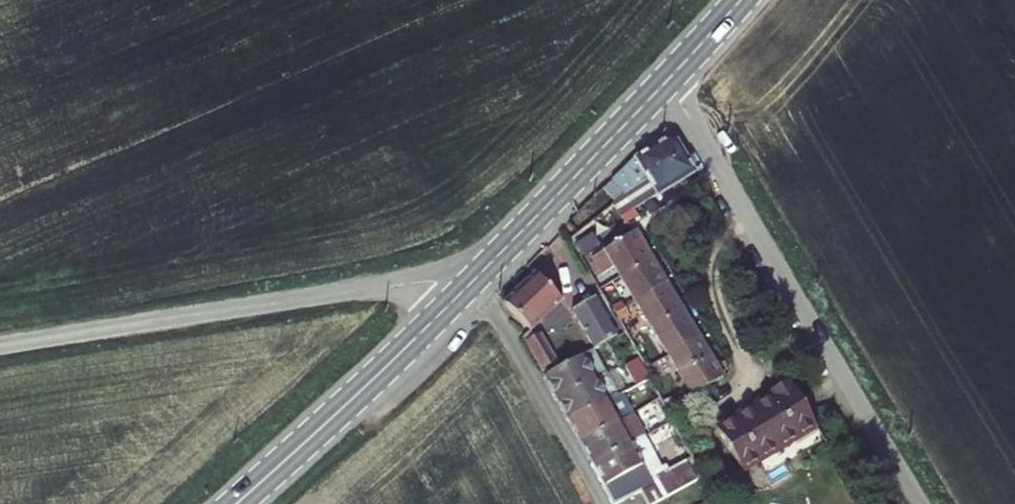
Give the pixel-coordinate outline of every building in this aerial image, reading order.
[(637,192),(699,155),(689,139),(679,137),(679,138),(647,157),(625,179),(637,192)] [(699,155),(637,192),(647,209),(708,171),(699,155)] [(627,266),(632,276),(663,257),(647,231),(605,256),(615,273),(627,266)] [(632,276),(648,301),(678,283),(663,257),(632,276)] [(547,272),(516,302),(543,331),(574,300),(547,272)] [(694,309),(678,283),(648,301),(664,327),(694,309)] [(585,308),(606,348),(629,335),(608,296),(585,308)] [(635,301),(625,307),(629,313),(638,307),(635,301)] [(638,307),(629,313),(632,319),(642,313),(638,307)] [(664,327),(679,353),(710,334),(694,309),(664,327)] [(555,369),(558,373),(580,362),(559,329),(547,336),(538,342),(555,370),(555,369)] [(543,331),(536,337),(538,342),(547,336),(543,331)] [(722,356),(710,334),(679,353),(692,374),(722,356)] [(558,373),(556,375),(568,397),(617,371),(605,349),(580,362),(558,373)] [(635,361),(646,381),(660,373),(649,353),(635,361)] [(692,374),(705,396),(735,377),(722,356),(692,374)] [(617,371),(568,397),(577,415),(617,394),(627,389),(617,371)] [(646,381),(631,389),(635,398),(653,388),(659,400),(671,393),(660,373),(646,381)] [(755,470),(828,426),(800,380),(782,392),(784,395),(729,428),(755,470)] [(617,394),(577,415),(590,437),(629,416),(617,394)] [(629,416),(590,437),(604,465),(643,444),(643,442),(656,436),(642,409),(629,416)] [(676,474),(656,437),(643,444),(663,480),(676,474)] [(625,503),(627,503),(652,490),(660,503),(708,478),(700,462),(676,475),(676,474),(663,480),(643,444),(604,465),(625,503)]
